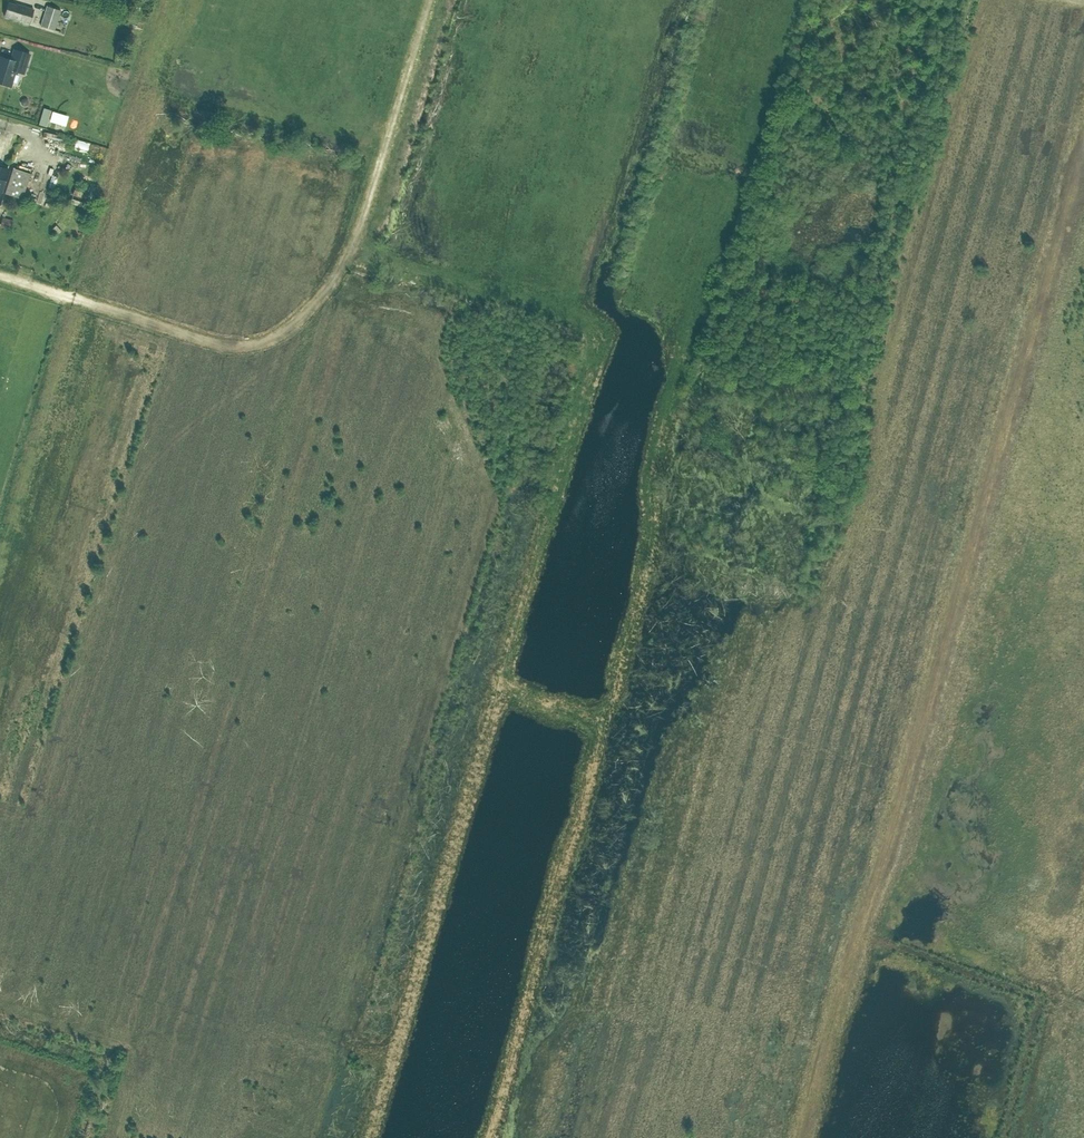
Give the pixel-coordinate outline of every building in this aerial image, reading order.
[(15,5),(8,3),(4,16),(22,22),(21,23),(29,25),(33,10),(16,4),(15,5)] [(41,25),(55,29),(61,10),(48,6),(41,25)] [(30,55),(14,50),(11,60),(0,57),(0,84),(10,87),(15,71),(23,74),(30,55)] [(43,108),(38,125),(46,127),(51,111),(43,108)] [(54,122),(52,128),(63,131),(68,115),(51,110),(48,120),(54,122)] [(0,167),(0,199),(8,170),(0,167)] [(21,199),(27,181),(30,174),(12,168),(4,193),(21,199)] [(81,209),(84,198),(72,194),(69,205),(81,209)] [(11,229),(14,221),(5,219),(3,227),(11,229)]
